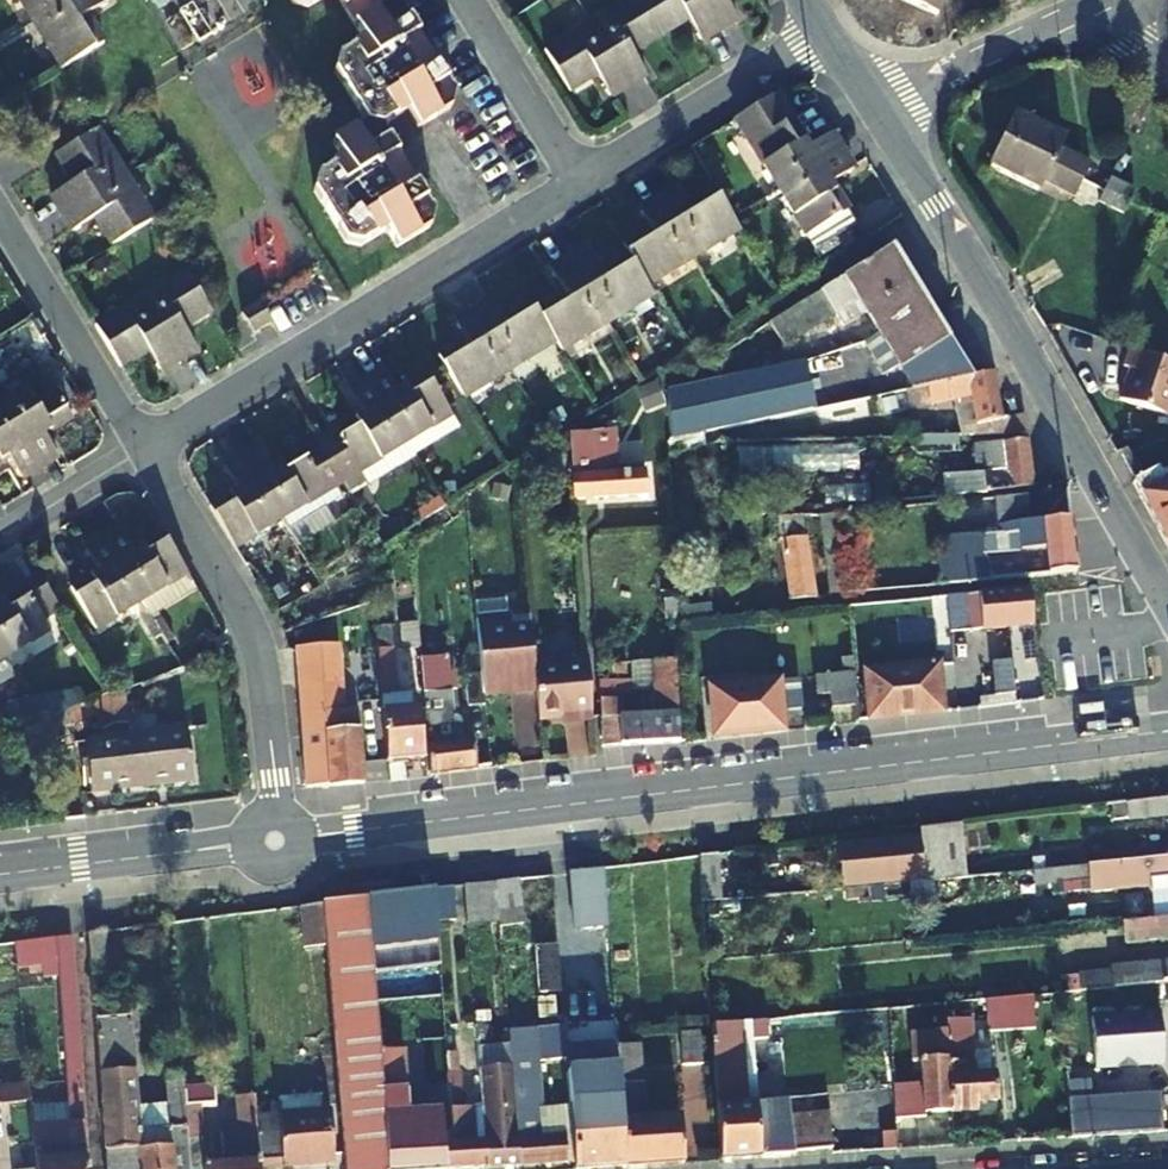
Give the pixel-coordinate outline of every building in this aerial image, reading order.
[(74,0),(14,0),(30,26),(74,0)] [(30,26),(59,73),(100,48),(87,27),(78,32),(74,25),(107,5),(103,0),(74,0),(30,26)] [(292,7),(311,10),(326,0),(287,0),(292,7)] [(429,232),(434,215),(417,187),(414,189),(396,159),(398,157),(382,131),(407,116),(417,132),(450,113),(456,97),(440,71),(436,72),(417,43),(421,40),(404,13),(388,12),(381,0),(337,0),(364,44),(339,58),(333,74),(366,126),(335,146),(345,164),(320,179),(314,193),(346,247),(362,250),(388,234),(398,250),(429,232)] [(632,91),(647,81),(632,58),(661,40),(636,0),(634,0),(591,27),(632,91)] [(661,40),(689,22),(703,46),(721,35),(698,0),(636,0),(661,40)] [(721,35),(737,25),(723,2),(726,0),(698,0),(721,35)] [(910,4),(935,15),(942,0),(911,0),(910,4)] [(632,91),(591,27),(545,55),(570,95),(597,79),(612,103),(632,91)] [(748,148),(777,195),(841,155),(830,138),(808,152),(790,123),(775,99),(733,125),(748,148)] [(1001,144),(1078,181),(1086,163),(1055,149),(1060,139),(1013,118),(1001,144)] [(61,220),(124,181),(95,136),(54,161),(71,188),(49,202),(61,220)] [(1078,181),(1001,144),(989,172),(1036,193),(1040,184),(1071,198),(1078,181)] [(841,155),(777,195),(813,254),(855,228),(828,184),(850,170),(841,155)] [(1107,180),(1102,192),(1126,204),(1132,191),(1107,180)] [(124,181),(61,220),(71,236),(92,223),(110,251),(151,225),(124,181)] [(733,222),(713,190),(697,200),(700,206),(694,209),(680,186),(662,197),(697,255),(738,230),(733,222)] [(1126,204),(1102,192),(1096,206),(1120,217),(1126,204)] [(697,255),(662,197),(645,208),(659,232),(653,236),(648,229),(628,242),(632,251),(651,284),(697,255)] [(651,284),(632,251),(611,265),(615,272),(609,277),(593,251),(576,262),(611,320),(657,292),(651,284)] [(878,336),(927,306),(892,251),(773,326),(786,347),(837,318),(843,328),(865,316),(878,336)] [(611,320),(576,262),(558,274),(573,298),(567,303),(562,295),(535,312),(555,343),(560,351),(611,320)] [(139,305),(178,368),(195,357),(181,335),(212,315),(186,275),(139,305)] [(555,343),(535,312),(530,303),(508,317),(511,322),(505,326),(491,302),(470,314),(506,373),(555,343)] [(178,368),(139,305),(95,334),(120,373),(146,356),(161,379),(178,368)] [(878,336),(865,344),(885,377),(898,369),(913,392),(927,389),(974,380),(927,306),(878,336)] [(271,329),(258,310),(241,321),(254,341),(271,329)] [(506,373),(470,314),(455,323),(469,348),(463,353),(459,346),(434,361),(459,402),(506,373)] [(1125,349),(1119,367),(1126,369),(1115,400),(1164,416),(1167,404),(1167,364),(1125,349)] [(37,369),(30,357),(0,376),(0,392),(37,369)] [(814,412),(805,364),(667,393),(671,441),(814,412)] [(37,471),(55,460),(42,439),(70,422),(37,369),(0,392),(0,410),(37,471)] [(363,385),(404,450),(452,422),(425,378),(398,394),(385,372),(363,385)] [(974,380),(927,389),(931,404),(971,397),(977,426),(980,425),(981,436),(1001,436),(1026,432),(1024,418),(1002,421),(993,376),(974,380)] [(404,450),(363,385),(348,394),(362,417),(315,445),(341,488),(404,450)] [(7,461),(20,482),(37,471),(0,410),(0,465),(7,461)] [(573,501),(576,502),(649,496),(647,472),(606,475),(595,476),(593,449),(606,449),(636,442),(633,430),(629,418),(604,422),(605,432),(591,434),(592,440),(568,441),(570,464),(572,485),(573,501)] [(979,438),(961,440),(964,462),(981,460),(979,438)] [(739,469),(857,471),(858,443),(739,441),(739,469)] [(1004,445),(1005,455),(1006,472),(998,473),(977,475),(978,482),(964,483),(965,494),(1035,487),(1029,442),(1004,445)] [(341,488),(315,445),(271,471),(257,449),(238,461),(279,525),(341,488)] [(606,475),(606,449),(593,449),(595,476),(606,475)] [(997,456),(998,473),(1006,472),(1005,455),(997,456)] [(279,525),(238,461),(222,470),(237,494),(207,512),(232,553),(279,525)] [(1167,552),(1167,482),(1161,485),(1153,472),(1131,485),(1167,552)] [(341,488),(279,525),(286,537),(348,498),(341,488)] [(926,576),(928,588),(1077,575),(1069,495),(997,501),(1000,537),(986,539),(988,557),(947,560),(941,561),(942,575),(926,576)] [(803,518),(778,520),(782,541),(807,538),(803,518)] [(830,578),(819,518),(810,518),(821,579),(830,578)] [(187,580),(162,538),(134,555),(121,533),(102,545),(141,608),(187,580)] [(988,557),(986,539),(986,537),(945,540),(947,560),(988,557)] [(792,601),(818,598),(807,538),(782,541),(792,601)] [(141,608),(102,545),(85,555),(99,577),(71,594),(96,636),(141,608)] [(187,580),(141,608),(152,624),(198,597),(187,580)] [(42,581),(0,608),(0,653),(4,659),(67,622),(42,581)] [(980,631),(976,597),(932,601),(935,636),(980,631)] [(477,607),(479,626),(509,624),(507,604),(477,607)] [(532,632),(531,622),(513,623),(514,633),(532,632)] [(538,693),(536,672),(532,632),(514,633),(513,623),(509,624),(479,626),(482,658),(485,689),(517,686),(518,695),(538,693)] [(417,624),(375,627),(376,650),(419,647),(417,624)] [(419,646),(432,776),(477,771),(476,745),(464,746),(462,719),(460,719),(457,693),(451,693),(445,643),(419,646)] [(596,648),(604,749),(681,743),(675,660),(634,664),(633,645),(596,648)] [(339,646),(295,649),(307,788),(363,782),(359,731),(346,732),(339,646)] [(378,650),(388,765),(424,762),(419,712),(412,712),(398,712),(397,696),(392,650),(378,650)] [(485,689),(482,658),(465,660),(470,707),(487,705),(485,689)] [(4,659),(0,662),(0,685),(14,676),(4,659)] [(538,693),(541,725),(571,724),(572,727),(593,726),(589,668),(536,672),(538,693)] [(869,719),(942,713),(938,668),(865,674),(869,719)] [(858,707),(855,674),(817,676),(819,696),(832,696),(833,709),(858,707)] [(782,682),(785,711),(800,710),(797,681),(782,682)] [(714,738),(783,733),(780,685),(710,690),(714,738)] [(120,692),(92,702),(102,730),(130,720),(120,692)] [(398,712),(412,712),(411,695),(397,696),(398,712)] [(160,734),(63,748),(71,801),(168,787),(160,734)] [(1127,806),(1129,826),(1167,822),(1167,801),(1127,806)] [(967,878),(961,826),(921,831),(926,881),(967,878)] [(839,847),(843,889),(925,882),(921,840),(839,847)] [(721,858),(704,859),(705,892),(723,890),(721,858)] [(1019,873),(1020,888),(1090,881),(1091,894),(1152,889),(1153,894),(1167,893),(1167,859),(1019,873)] [(576,927),(609,926),(605,870),(570,874),(576,927)] [(519,881),(494,884),(498,923),(498,928),(523,925),(519,881)] [(498,923),(494,884),(479,886),(482,924),(495,923),(498,923)] [(482,924),(479,886),(466,887),(466,890),(468,925),(472,925),(482,924)] [(434,891),(437,924),(455,922),(453,888),(434,891)] [(444,1130),(442,1111),(408,1112),(403,1049),(380,1051),(367,898),(323,904),(323,906),(327,947),(336,1055),(341,1108),(346,1168),(448,1168),(444,1130)] [(1122,907),(1124,925),(1155,922),(1164,922),(1162,904),(1122,907)] [(327,947),(323,906),(303,908),(305,949),(327,947)] [(1157,942),(1157,943),(1167,942),(1167,921),(1164,922),(1155,922),(1157,942)] [(1155,922),(1124,925),(1125,944),(1157,942),(1155,922)] [(87,936),(91,979),(107,977),(104,934),(87,936)] [(72,937),(57,939),(59,965),(69,1125),(64,1125),(66,1149),(35,1151),(37,1168),(89,1168),(72,937)] [(57,939),(13,945),(15,970),(59,965),(57,939)] [(563,993),(560,947),(541,949),(544,994),(563,993)] [(1167,983),(1167,964),(1136,967),(1137,972),(1101,975),(1103,989),(1167,983)] [(1032,996),(986,1001),(988,1030),(1035,1027),(1032,996)] [(929,1062),(921,1062),(924,1115),(949,1114),(944,1021),(943,1005),(928,1006),(929,1032),(929,1062)] [(888,1010),(889,1021),(914,1019),(914,1007),(888,1010)] [(475,1011),(478,1051),(479,1071),(482,1108),(484,1132),(516,1130),(507,1030),(506,1008),(475,1011)] [(1157,1015),(1089,1019),(1092,1064),(1134,1062),(1135,1068),(1160,1066),(1157,1015)] [(792,1152),(789,1116),(788,1099),(756,1101),(753,1060),(742,1061),(740,1040),(752,1039),(767,1038),(765,1021),(712,1026),(721,1162),(792,1157),(792,1152)] [(944,1021),(949,1114),(978,1113),(978,1105),(976,1075),(991,1074),(990,1051),(973,1052),(971,1021),(944,1021)] [(516,1130),(519,1167),(568,1164),(565,1126),(540,1127),(539,1119),(547,1119),(538,1028),(507,1030),(516,1130)] [(929,1062),(929,1032),(913,1033),(913,1062),(921,1062),(929,1062)] [(701,1034),(682,1036),(685,1067),(703,1066),(701,1034)] [(100,1076),(135,1073),(136,1073),(133,1038),(96,1041),(100,1076)] [(742,1061),(753,1060),(752,1039),(740,1040),(742,1061)] [(683,1165),(680,1120),(645,1121),(638,1045),(618,1046),(627,1168),(634,1168),(683,1165)] [(567,1050),(575,1168),(627,1168),(618,1046),(567,1050)] [(479,1071),(478,1051),(462,1052),(463,1072),(479,1071)] [(457,1052),(446,1052),(450,1097),(458,1097),(456,1072),(459,1072),(457,1052)] [(341,1108),(336,1055),(319,1058),(322,1101),(323,1109),(279,1113),(280,1131),(258,1133),(261,1168),(283,1166),(283,1167),(335,1164),(330,1110),(341,1108)] [(140,1128),(135,1073),(100,1076),(108,1168),(189,1168),(187,1146),(183,1092),(182,1074),(166,1075),(168,1126),(170,1148),(142,1150),(140,1128)] [(28,1086),(0,1089),(0,1106),(30,1103),(28,1086)] [(183,1092),(187,1146),(202,1146),(200,1104),(214,1103),(214,1089),(183,1092)] [(1162,1096),(1144,1097),(1145,1134),(1164,1133),(1162,1096)] [(255,1097),(237,1099),(239,1135),(211,1138),(213,1165),(206,1166),(207,1168),(261,1168),(258,1133),(255,1097)] [(1145,1134),(1144,1097),(1125,1098),(1127,1135),(1145,1134)] [(1125,1098),(1108,1099),(1110,1137),(1127,1135),(1125,1098)] [(1110,1137),(1108,1099),(1089,1101),(1091,1137),(1110,1137)] [(1091,1137),(1089,1101),(1071,1102),(1073,1139),(1091,1137)] [(474,1133),(484,1132),(482,1108),(472,1109),(474,1133)] [(444,1130),(448,1168),(485,1168),(486,1168),(484,1132),(474,1133),(472,1109),(451,1110),(452,1130),(444,1130)] [(789,1116),(792,1152),(830,1150),(828,1114),(789,1116)] [(168,1126),(140,1128),(142,1150),(170,1148),(168,1126)] [(486,1168),(519,1167),(516,1130),(484,1132),(486,1168)] [(884,1151),(897,1150),(896,1134),(882,1135),(884,1151)]
